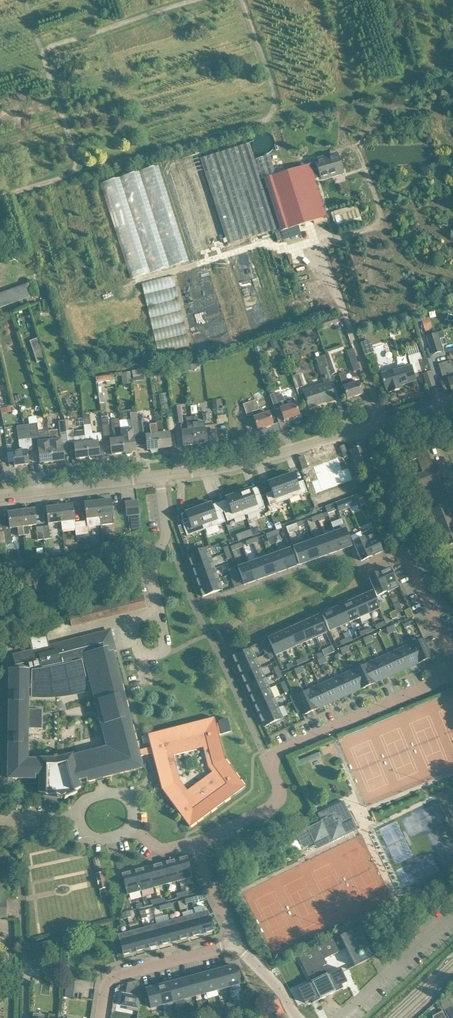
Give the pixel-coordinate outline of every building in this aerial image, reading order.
[(326,218),(315,184),(309,165),(261,180),(249,143),(200,159),(226,245),(272,231),(272,234),(275,233),(277,242),(301,235),(298,227),(326,218)] [(309,165),(315,184),(346,174),(339,152),(314,160),(316,163),(309,165)] [(274,153),(262,155),(264,162),(275,159),(274,153)] [(165,164),(110,177),(133,275),(188,261),(165,164)] [(363,201),(338,209),(342,223),(368,216),(363,201)] [(150,289),(167,286),(166,285),(181,283),(179,272),(148,277),(150,289)] [(37,295),(33,283),(0,294),(0,308),(37,295)] [(43,301),(44,313),(53,312),(52,300),(43,301)] [(342,317),(340,318),(316,325),(318,330),(343,322),(342,317)] [(443,332),(427,337),(432,355),(445,351),(441,339),(445,338),(443,332)] [(424,342),(414,344),(415,351),(426,349),(424,342)] [(33,348),(38,361),(45,359),(40,345),(33,348)] [(336,373),(332,362),(330,355),(344,350),(342,345),(324,351),(325,355),(328,363),(332,375),(336,373)] [(360,370),(355,355),(353,349),(347,351),(354,372),(360,370)] [(422,360),(422,359),(420,354),(409,357),(412,366),(401,370),(400,368),(382,374),(387,390),(388,390),(389,393),(400,390),(399,386),(417,381),(415,374),(423,372),(419,361),(422,360)] [(334,381),(332,375),(328,363),(325,355),(316,359),(324,384),(303,391),(309,408),(335,399),(329,383),(334,381)] [(419,361),(423,372),(423,374),(425,379),(428,388),(436,386),(433,376),(427,358),(422,360),(419,361)] [(452,363),(451,361),(439,364),(441,371),(440,371),(439,373),(440,377),(452,373),(452,367),(452,363)] [(362,394),(359,385),(358,382),(349,385),(345,373),(339,374),(347,399),(362,394)] [(121,375),(123,385),(132,383),(130,374),(121,375)] [(292,377),(296,389),(306,386),(302,374),(292,377)] [(449,380),(449,381),(442,383),(445,392),(452,389),(452,392),(452,379),(449,380)] [(411,387),(399,393),(402,398),(414,392),(411,387)] [(276,393),(270,395),(275,410),(280,408),(284,421),(299,416),(293,398),(284,401),(281,394),(276,396),(276,393)] [(243,407),(247,417),(252,415),(252,412),(258,410),(255,400),(243,404),(243,407)] [(175,423),(182,422),(180,406),(173,407),(175,423)] [(13,408),(15,416),(21,414),(19,407),(13,408)] [(139,434),(138,421),(137,413),(133,414),(132,411),(120,412),(121,421),(119,421),(120,429),(123,453),(135,452),(133,434),(139,434)] [(209,413),(202,414),(203,423),(204,422),(205,426),(210,425),(209,413)] [(273,425),(269,415),(269,413),(253,418),(257,430),(273,425)] [(197,416),(191,417),(195,445),(207,443),(206,433),(205,428),(205,426),(204,422),(203,423),(198,423),(197,416)] [(183,446),(195,445),(191,417),(186,418),(187,424),(180,425),(183,446)] [(102,425),(102,427),(103,438),(110,437),(108,418),(102,419),(102,424),(102,425)] [(90,419),(83,420),(84,425),(85,437),(88,458),(100,456),(98,446),(98,443),(102,442),(101,433),(92,434),(90,419)] [(84,430),(73,432),(73,431),(72,431),(72,429),(69,429),(67,420),(65,421),(67,434),(68,443),(74,443),(76,459),(88,458),(85,437),(84,430)] [(138,421),(139,434),(146,433),(144,420),(138,421)] [(161,421),(156,422),(156,424),(159,449),(171,448),(170,438),(169,432),(163,433),(161,421)] [(29,424),(30,433),(31,433),(33,450),(38,449),(40,464),(52,462),(49,435),(48,431),(38,433),(37,424),(29,424)] [(150,435),(145,436),(147,450),(152,452),(157,452),(159,449),(156,424),(149,425),(150,435)] [(112,455),(123,453),(120,429),(113,430),(115,439),(110,440),(112,455)] [(33,451),(33,450),(31,433),(30,433),(22,434),(23,440),(18,440),(20,452),(13,452),(13,456),(14,466),(28,465),(27,451),(33,451)] [(49,435),(52,462),(64,461),(62,446),(61,439),(56,440),(55,434),(49,435)] [(350,451),(351,452),(354,460),(357,469),(363,467),(366,476),(372,474),(362,446),(350,451)] [(425,499),(444,492),(440,481),(441,481),(436,468),(435,469),(426,447),(408,455),(410,462),(418,459),(423,473),(414,477),(419,489),(421,489),(425,499)] [(352,480),(348,469),(342,471),(337,458),(325,462),(332,482),(344,478),(346,482),(352,480)] [(385,478),(379,461),(371,464),(377,481),(385,478)] [(332,482),(325,462),(313,467),(317,480),(311,482),(316,493),(322,491),(320,487),(332,482)] [(293,474),(281,478),(288,500),(307,493),(303,481),(296,483),(293,474)] [(272,493),(265,495),(270,506),(288,500),(281,478),(268,483),(272,493)] [(240,493),(238,494),(246,515),(245,515),(246,516),(265,509),(260,495),(253,497),(251,490),(250,489),(248,490),(247,489),(239,491),(240,493)] [(425,499),(430,511),(434,509),(449,546),(452,545),(452,518),(447,504),(448,504),(444,492),(425,499)] [(363,493),(346,499),(350,508),(366,502),(363,493)] [(229,508),(223,510),(224,512),(227,522),(245,515),(246,515),(238,494),(226,498),(226,500),(229,508)] [(346,499),(335,503),(337,509),(338,512),(350,508),(346,499)] [(111,500),(97,502),(99,518),(100,526),(114,524),(113,516),(112,510),(111,500)] [(138,501),(125,502),(127,516),(139,515),(138,501)] [(97,502),(84,503),(86,513),(86,520),(87,522),(88,527),(100,526),(99,518),(97,502)] [(201,507),(197,509),(204,530),(225,523),(222,513),(221,511),(214,513),(211,506),(211,504),(209,504),(208,503),(201,505),(201,507)] [(335,503),(325,507),(326,510),(327,513),(337,509),(335,503)] [(82,535),(81,523),(74,523),(74,521),(72,505),(59,507),(61,523),(62,531),(75,530),(76,536),(82,535)] [(48,524),(61,523),(59,507),(46,508),(48,524)] [(189,522),(183,525),(187,536),(204,530),(197,509),(185,513),(188,519),(189,522)] [(23,527),(24,535),(29,535),(28,527),(36,526),(34,510),(21,511),(23,527)] [(18,536),(24,535),(23,527),(21,511),(8,513),(10,529),(17,528),(18,536)] [(298,527),(296,524),(286,527),(288,534),(299,530),(298,527)] [(334,533),(340,550),(351,546),(343,525),(333,529),(334,533)] [(49,526),(42,527),(43,540),(50,539),(49,526)] [(363,538),(371,557),(382,552),(371,529),(361,534),(363,538)] [(4,532),(5,545),(12,544),(10,531),(4,532)] [(334,533),(324,537),(330,554),(340,550),(334,533)] [(324,537),(314,541),(320,558),(330,554),(324,537)] [(371,557),(363,538),(353,543),(361,561),(371,557)] [(314,541),(303,544),(310,561),(320,558),(314,541)] [(310,561),(303,544),(293,548),(299,565),(310,561)] [(188,555),(192,566),(210,560),(206,549),(188,555)] [(290,549),(279,553),(285,570),(296,566),(290,549)] [(279,553),(269,557),(275,574),(285,570),(279,553)] [(269,557),(259,560),(265,577),(275,574),(269,557)] [(192,566),(195,577),(214,570),(210,560),(192,566)] [(259,560),(249,564),(255,581),(265,577),(259,560)] [(255,581),(249,564),(238,568),(244,585),(255,581)] [(389,569),(379,573),(387,591),(397,587),(397,586),(389,569)] [(195,577),(199,587),(218,580),(214,570),(195,577)] [(379,573),(369,578),(375,591),(377,596),(387,591),(379,573)] [(218,580),(199,587),(203,597),(221,590),(218,580)] [(152,591),(115,597),(117,610),(154,604),(152,591)] [(372,592),(361,597),(369,614),(379,609),(372,592)] [(361,597),(351,602),(359,618),(369,614),(361,597)] [(351,602),(341,606),(349,622),(359,618),(351,602)] [(399,604),(394,607),(395,610),(397,614),(403,612),(401,608),(399,604)] [(341,606),(332,610),(339,627),(349,622),(341,606)] [(94,609),(68,615),(71,627),(97,620),(94,609)] [(332,610),(322,615),(329,631),(339,627),(332,610)] [(318,616),(308,621),(316,637),(326,633),(318,616)] [(308,621),(298,625),(306,642),(316,637),(308,621)] [(298,625),(289,630),(296,646),(306,642),(298,625)] [(289,630),(279,634),(286,651),(296,646),(289,630)] [(80,788),(78,780),(86,779),(87,782),(142,768),(139,757),(137,752),(112,652),(111,653),(110,648),(114,647),(112,642),(114,642),(111,631),(13,656),(15,666),(17,666),(17,670),(9,670),(8,779),(35,779),(35,775),(38,775),(38,794),(44,795),(44,797),(43,796),(43,797),(57,801),(57,800),(56,800),(56,799),(60,800),(64,798),(64,799),(64,800),(77,793),(76,792),(75,793),(75,792),(80,788)] [(279,634),(268,639),(275,655),(286,651),(279,634)] [(423,639),(411,644),(420,663),(431,658),(423,639)] [(411,644),(400,649),(408,668),(419,663),(420,663),(411,644)] [(233,657),(237,667),(256,659),(251,649),(233,657)] [(400,649),(388,654),(397,673),(408,668),(400,649)] [(388,654),(377,660),(385,678),(397,673),(388,654)] [(237,667),(242,677),(260,669),(256,659),(237,667)] [(377,660),(365,665),(374,684),(385,678),(377,660)] [(365,665),(354,670),(362,689),(374,684),(365,665)] [(242,677),(246,687),(264,679),(260,669),(242,677)] [(354,670),(342,675),(350,694),(362,689),(354,670)] [(342,675),(330,680),(339,699),(350,694),(342,675)] [(246,687),(251,697),(269,689),(264,679),(246,687)] [(330,680),(319,686),(327,704),(339,699),(330,680)] [(319,686),(307,691),(316,710),(316,709),(327,704),(319,686)] [(251,697),(255,707),(273,699),(269,689),(251,697)] [(307,691),(296,696),(304,715),(316,710),(307,691)] [(255,707),(260,717),(278,708),(273,699),(255,707)] [(278,708),(260,717),(264,727),(276,722),(276,723),(282,721),(281,719),(282,719),(278,708)] [(233,714),(226,717),(229,724),(236,722),(233,714)] [(215,725),(213,719),(148,735),(151,748),(137,752),(139,757),(152,753),(161,789),(190,827),(245,787),(224,758),(218,735),(230,732),(227,720),(218,722),(219,724),(215,725)] [(335,744),(329,746),(333,756),(339,754),(335,744)] [(322,822),(296,834),(295,835),(303,849),(329,837),(331,842),(346,835),(342,826),(353,821),(343,801),(318,814),(322,822)] [(187,857),(173,861),(179,881),(192,878),(187,858),(187,857)] [(173,861),(161,864),(166,885),(179,881),(173,861)] [(161,864),(148,868),(153,888),(166,885),(161,864)] [(148,868),(135,871),(140,891),(153,888),(148,868)] [(140,891),(135,871),(121,875),(122,875),(127,895),(140,891)] [(102,873),(96,874),(99,890),(106,888),(102,873)] [(202,906),(193,908),(195,914),(200,934),(214,931),(214,930),(213,930),(213,929),(215,928),(213,922),(211,923),(208,911),(203,912),(202,906)] [(195,914),(182,918),(187,938),(200,934),(195,914)] [(182,918),(169,921),(175,941),(187,938),(182,918)] [(169,921),(156,924),(162,945),(175,941),(169,921)] [(156,924),(144,928),(149,948),(162,945),(156,924)] [(327,975),(323,966),(327,964),(324,959),(358,943),(363,953),(370,949),(359,927),(335,938),(331,941),(298,957),(311,983),(298,989),(305,1003),(311,1000),(312,1004),(343,989),(341,986),(347,982),(345,978),(358,971),(355,966),(342,972),(340,969),(327,975)] [(144,928),(131,931),(136,952),(149,948),(144,928)] [(136,952),(131,931),(118,935),(121,947),(119,947),(121,953),(123,953),(123,954),(123,955),(136,952)] [(44,948),(29,949),(30,961),(45,960),(44,948)] [(235,966),(223,969),(228,987),(239,984),(238,978),(240,978),(238,972),(236,972),(235,966)] [(223,969),(212,972),(217,990),(228,987),(223,969)] [(212,972),(201,975),(206,993),(217,990),(212,972)] [(201,975),(190,978),(195,996),(206,993),(201,975)] [(190,978),(179,981),(184,999),(195,996),(190,978)] [(179,981),(168,984),(173,1002),(184,999),(179,981)] [(168,984),(157,987),(162,1005),(173,1002),(168,984)] [(162,1005),(157,987),(146,990),(147,996),(145,997),(147,1003),(149,1002),(151,1008),(162,1005)] [(123,994),(121,1005),(137,1008),(139,997),(123,994)] [(448,1017),(452,1017),(452,1005),(448,996),(439,1001),(442,1007),(444,1011),(448,1017)] [(439,1001),(439,1000),(435,1003),(438,1009),(440,1008),(442,1012),(432,1017),(433,1017),(448,1017),(444,1011),(442,1007),(439,1001)]
